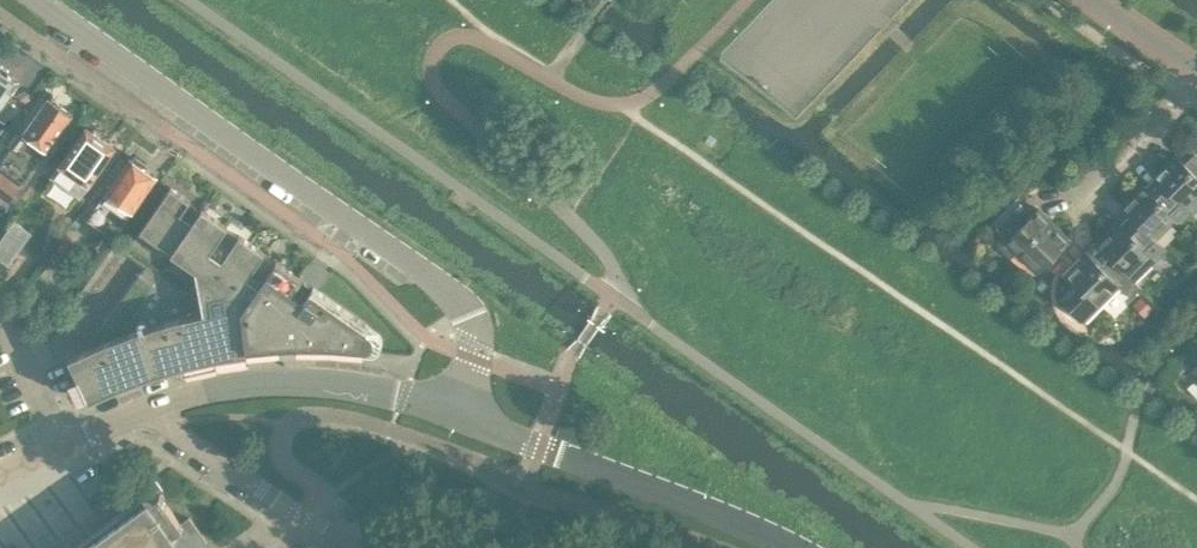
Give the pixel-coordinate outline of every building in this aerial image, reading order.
[(8,70),(1,65),(0,65),(0,116),(6,120),(17,104),(9,98),(20,82),(9,74),(8,70)] [(48,98),(0,163),(0,193),(10,200),(72,115),(48,98)] [(99,135),(99,133),(94,129),(92,130),(87,127),(42,190),(69,209),(114,145),(99,135)] [(1191,212),(1192,211),(1193,212),(1196,208),(1196,162),(1190,169),(1174,153),(1154,174),(1169,189),(1191,212)] [(134,210),(157,177),(144,168),(144,163),(137,158),(133,160),(129,158),(106,191),(107,192),(88,218),(113,236),(133,209),(134,210)] [(1122,205),(1143,226),(1154,237),(1175,217),(1180,223),(1191,212),(1169,189),(1158,200),(1143,184),(1122,205)] [(188,203),(191,200),(171,186),(125,251),(145,266),(99,332),(100,332),(103,341),(70,355),(90,397),(122,383),(152,371),(184,362),(216,355),(249,350),(283,347),(283,342),(296,342),(296,347),(331,348),(366,351),(368,326),(369,325),(314,286),(311,289),(300,281),(302,278),(276,260),(274,263),(263,255),(265,252),(239,234),(237,237),(226,229),(228,226),(202,207),(200,211),(188,203)] [(1037,273),(1070,240),(1039,208),(1001,246),(1012,257),(1016,252),(1037,273)] [(0,240),(0,259),(9,265),(33,232),(15,219),(0,240)] [(1154,237),(1143,226),(1133,237),(1118,221),(1097,242),(1112,258),(1135,281),(1166,249),(1154,237)] [(1135,281),(1112,258),(1102,268),(1087,252),(1065,274),(1076,284),(1062,297),(1085,320),(1119,286),(1125,291),(1135,281)] [(1196,344),(1174,367),(1184,378),(1189,373),(1196,380),(1196,345),(1196,344)] [(162,547),(186,530),(181,522),(162,497),(165,495),(161,489),(100,533),(81,547),(79,547),(163,547),(162,547)] [(181,522),(186,530),(162,547),(163,547),(212,547),(189,516),(181,522)]
